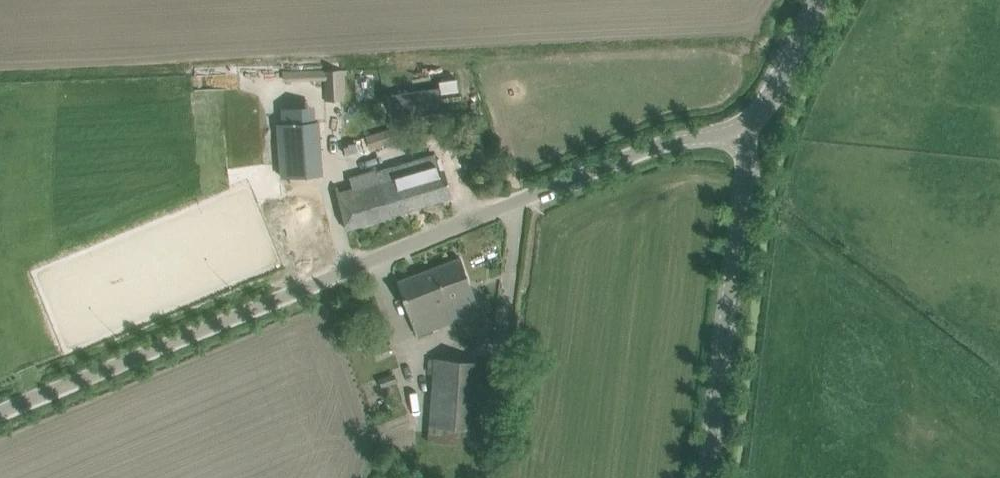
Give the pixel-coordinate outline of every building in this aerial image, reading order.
[(340,65),(323,65),(323,78),(324,100),(342,100),(340,65)] [(441,87),(393,94),(396,119),(444,111),(442,93),(459,90),(457,79),(440,81),(441,87)] [(318,122),(277,125),(281,176),(322,172),(321,153),(320,138),(318,122)] [(386,144),(394,141),(390,128),(382,131),(365,136),(369,149),(386,144)] [(338,187),(335,188),(347,229),(453,197),(441,157),(354,183),(356,191),(341,196),(338,187)] [(480,311),(460,258),(397,281),(417,335),(480,311)] [(478,444),(483,382),(484,362),(435,359),(429,442),(478,444)]
